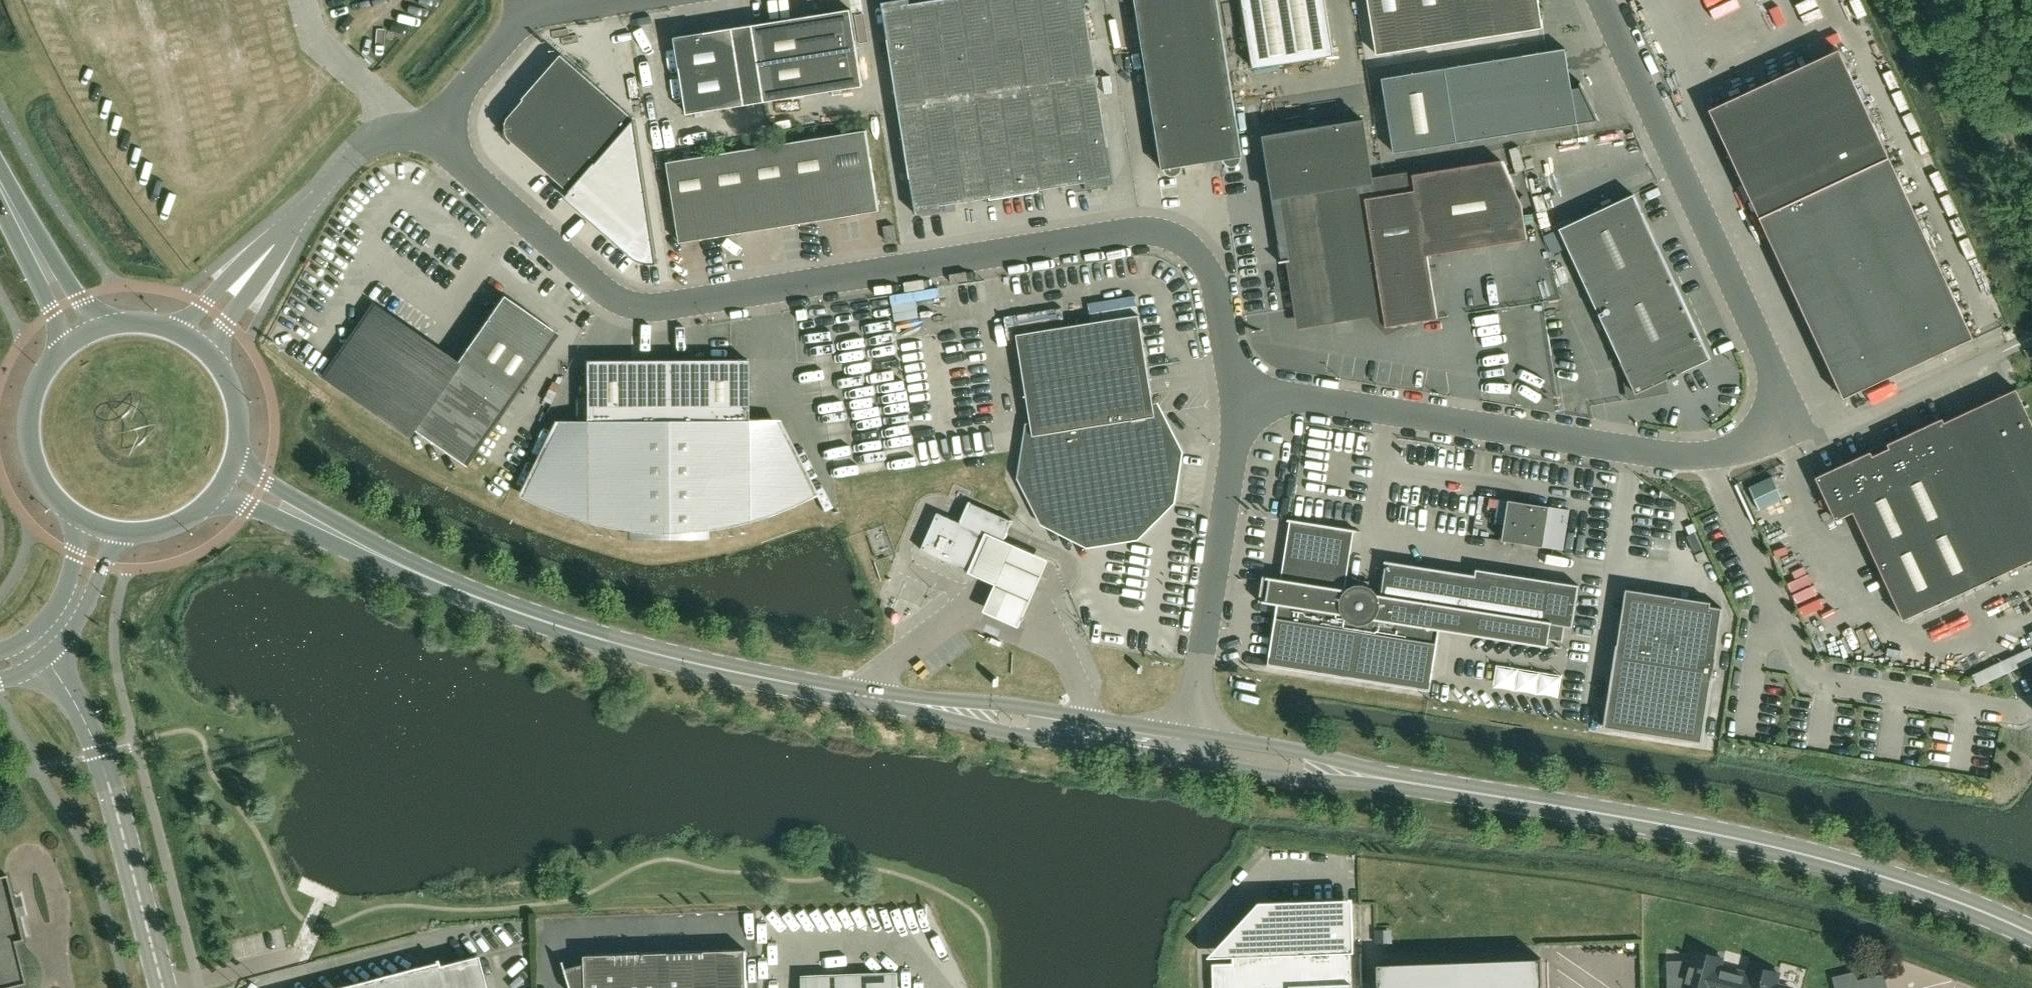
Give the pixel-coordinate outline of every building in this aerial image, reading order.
[(883,2),(917,215),(944,210),(943,204),(1087,183),(1089,187),(1115,183),(1086,0),(932,0),(910,3),(910,0),(894,0),(883,2)] [(1219,0),(1136,0),(1163,169),(1244,156),(1219,0)] [(1335,55),(1327,0),(1244,0),(1254,68),(1335,55)] [(1378,54),(1544,28),(1540,0),(1369,0),(1378,54)] [(688,114),(864,86),(852,9),(676,37),(688,114)] [(1526,55),(1448,67),(1383,78),(1395,153),(1538,130),(1579,123),(1598,120),(1599,121),(1600,120),(1582,82),(1581,83),(1582,86),(1573,88),(1567,49),(1526,55)] [(1974,338),(1890,157),(1840,49),(1711,110),(1845,398),(1974,338)] [(509,118),(507,123),(508,131),(510,136),(514,141),(571,191),(565,197),(633,256),(636,258),(639,260),(643,262),(647,263),(651,264),(655,264),(658,263),(636,119),(562,55),(524,98),(525,99),(509,118)] [(1405,324),(1439,318),(1429,255),(1528,239),(1523,204),(1502,160),(1375,181),(1365,120),(1267,134),(1276,196),(1282,195),(1302,323),(1374,312),(1387,326),(1405,323),(1405,324)] [(668,161),(681,242),(880,211),(867,130),(668,161)] [(1561,189),(1566,200),(1582,192),(1577,181),(1561,189)] [(1635,195),(1561,229),(1624,365),(1620,367),(1621,368),(1624,366),(1628,374),(1632,395),(1665,389),(1663,381),(1711,359),(1635,195)] [(402,234),(411,241),(421,227),(412,220),(402,234)] [(884,226),(887,240),(897,238),(894,224),(884,226)] [(1541,270),(1552,269),(1550,253),(1539,254),(1541,270)] [(411,427),(461,462),(554,330),(503,295),(449,373),(433,362),(412,345),(392,326),(373,307),(325,374),(336,379),(354,387),(372,397),(398,412),(413,423),(411,427)] [(1785,319),(1804,343),(1815,334),(1796,310),(1785,319)] [(1173,501),(1181,452),(1158,407),(1155,407),(1140,314),(1018,334),(1032,427),(1029,427),(1022,477),(1044,521),(1089,544),(1138,536),(1173,501)] [(1495,366),(1515,362),(1513,350),(1493,355),(1495,366)] [(789,504),(810,494),(777,429),(753,429),(748,421),(748,359),(667,359),(586,360),(586,421),(581,430),(558,430),(526,495),(546,505),(567,512),(587,519),(608,523),(627,526),(627,539),(708,539),(708,526),(727,523),(748,518),(769,511),(789,504)] [(968,403),(987,398),(985,389),(966,393),(968,403)] [(2017,389),(1945,422),(1943,418),(1817,477),(1837,520),(1855,512),(1905,619),(2031,560),(2031,421),(2017,389)] [(875,447),(895,441),(892,431),(872,437),(875,447)] [(468,457),(474,469),(494,458),(487,446),(468,457)] [(1750,487),(1761,510),(1783,500),(1772,476),(1750,487)] [(1543,547),(1550,506),(1509,500),(1503,541),(1543,547)] [(938,512),(922,549),(972,571),(988,534),(1003,540),(1008,529),(1012,521),(971,502),(966,514),(962,523),(938,512)] [(1353,587),(1347,591),(1357,531),(1358,530),(1289,519),(1280,578),(1268,576),(1264,602),(1275,604),(1266,663),(1434,689),(1443,630),(1549,647),(1549,644),(1548,644),(1549,638),(1563,641),(1565,625),(1573,627),(1580,584),(1477,568),(1476,575),(1386,561),(1381,594),(1379,594),(1379,595),(1374,590),(1368,586),(1360,585),(1353,587)] [(1003,540),(988,534),(972,571),(968,578),(996,591),(993,597),(985,616),(1021,632),(1029,612),(1052,562),(1003,540)] [(1711,602),(1628,589),(1619,644),(1618,644),(1606,727),(1703,742),(1716,660),(1715,660),(1723,608),(1711,606),(1711,602)] [(1496,684),(1560,685),(1561,666),(1497,664),(1496,684)] [(24,982),(14,940),(22,938),(6,873),(0,874),(0,987),(24,982)] [(1233,957),(1234,963),(1213,964),(1213,987),(1352,987),(1351,953),(1355,952),(1353,899),(1259,902),(1208,957),(1233,957)] [(746,949),(585,955),(564,961),(571,987),(747,987),(746,949)] [(1669,979),(1669,987),(1729,987),(1733,974),(1719,971),(1722,958),(1693,950),(1690,961),(1685,979),(1669,979)] [(478,955),(439,965),(438,963),(436,963),(436,965),(349,987),(486,987),(478,955)] [(1378,987),(1542,987),(1541,958),(1378,964),(1378,987)] [(1729,987),(1792,987),(1776,984),(1779,973),(1750,965),(1746,978),(1733,974),(1729,987)] [(898,985),(898,971),(801,975),(802,987),(902,987),(898,985)] [(1884,974),(1856,981),(1858,987),(1887,987),(1884,974)]
